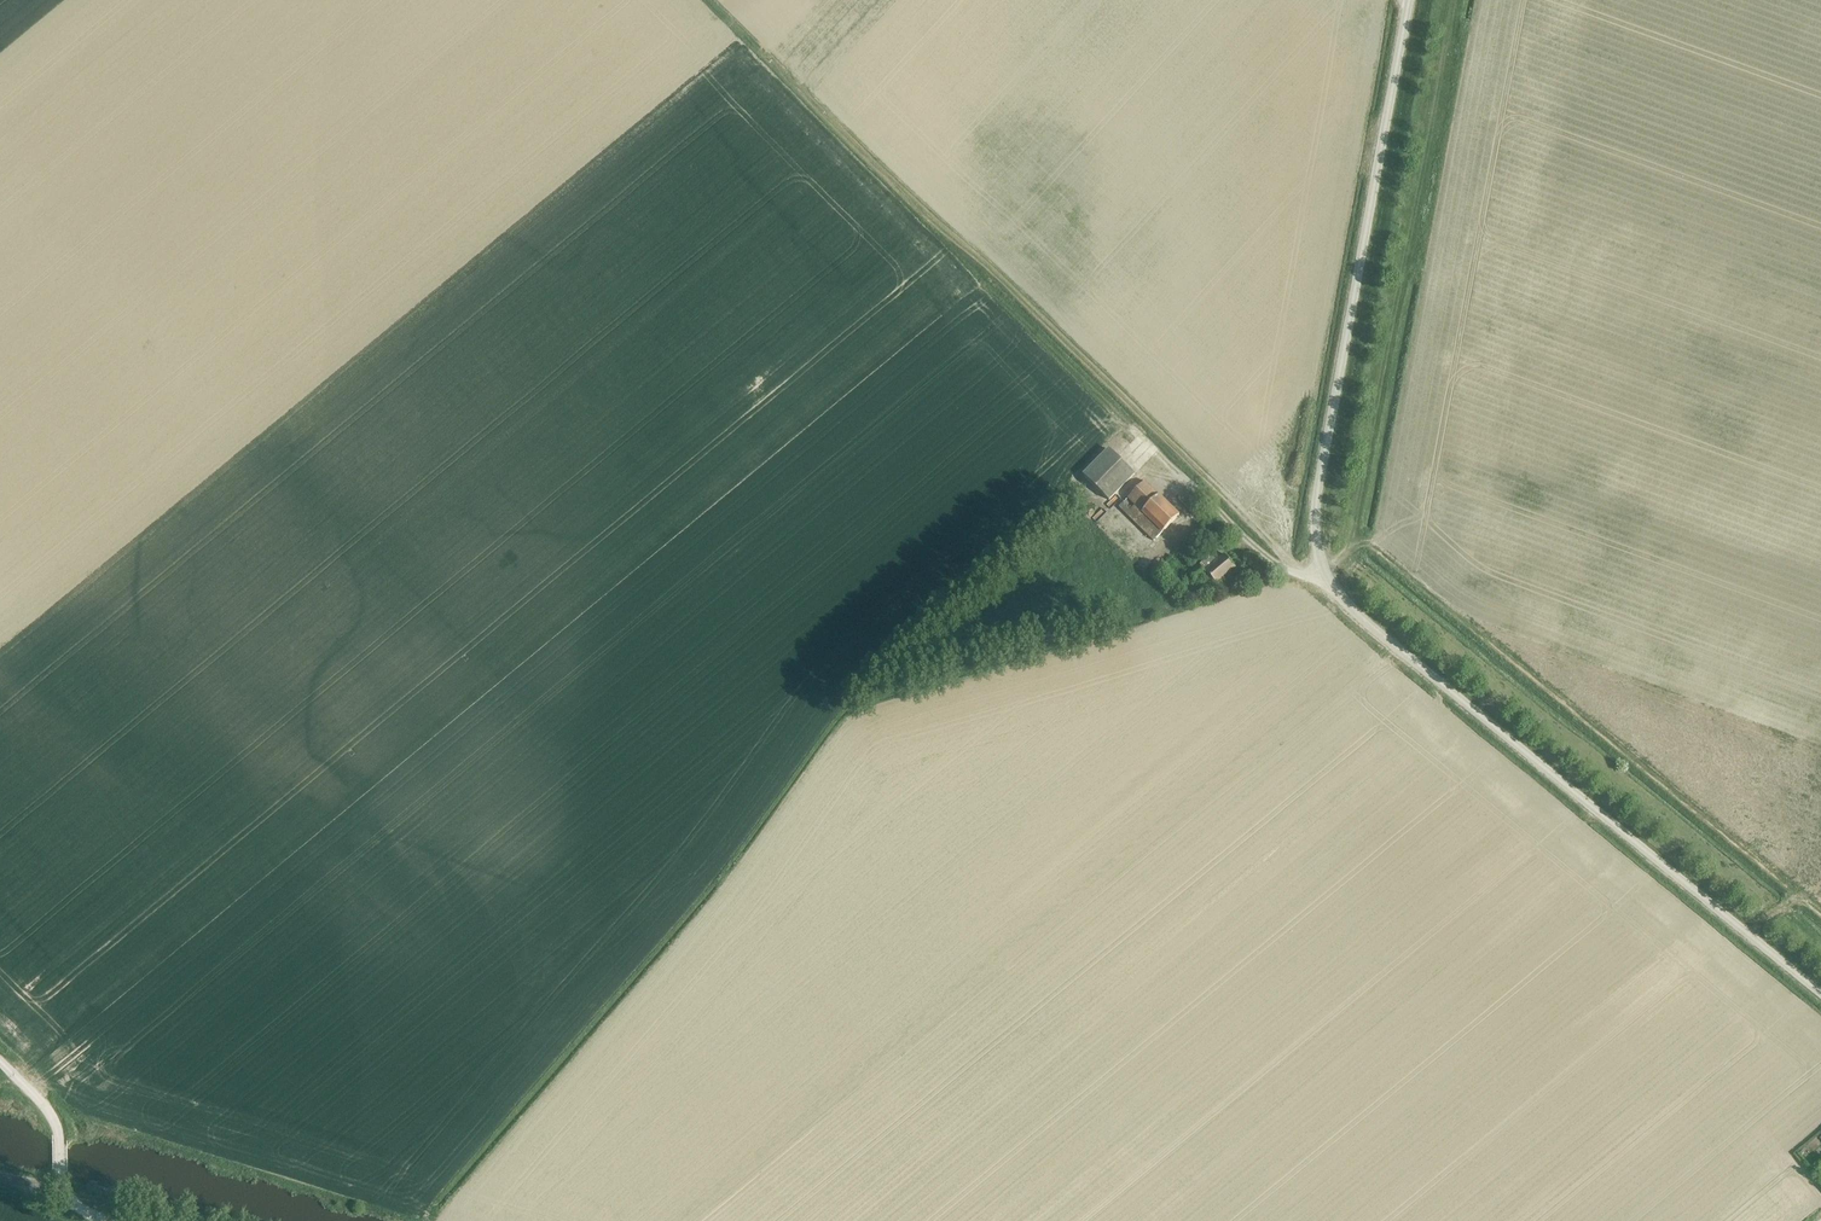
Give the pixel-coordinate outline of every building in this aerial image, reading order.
[(1108,501),(1134,475),(1108,449),(1082,475),(1108,501)] [(1153,541),(1179,515),(1144,481),(1118,507),(1153,541)] [(1178,499),(1192,513),(1202,503),(1188,490),(1178,499)] [(1216,562),(1214,559),(1211,555),(1199,565),(1208,576),(1201,582),(1208,591),(1235,568),(1224,555),(1216,562)]
